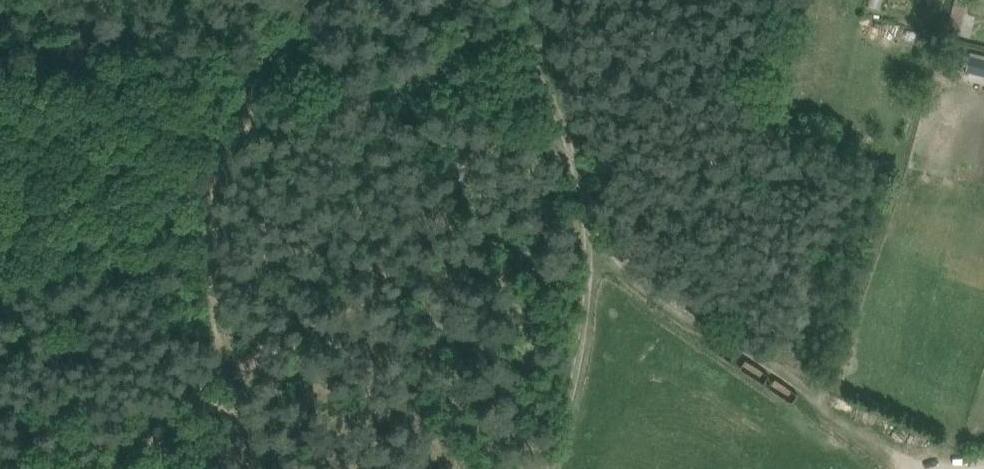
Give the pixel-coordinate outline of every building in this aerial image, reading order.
[(960,35),(967,7),(954,4),(947,32),(960,35)] [(983,73),(983,60),(978,58),(975,71),(983,73)]
